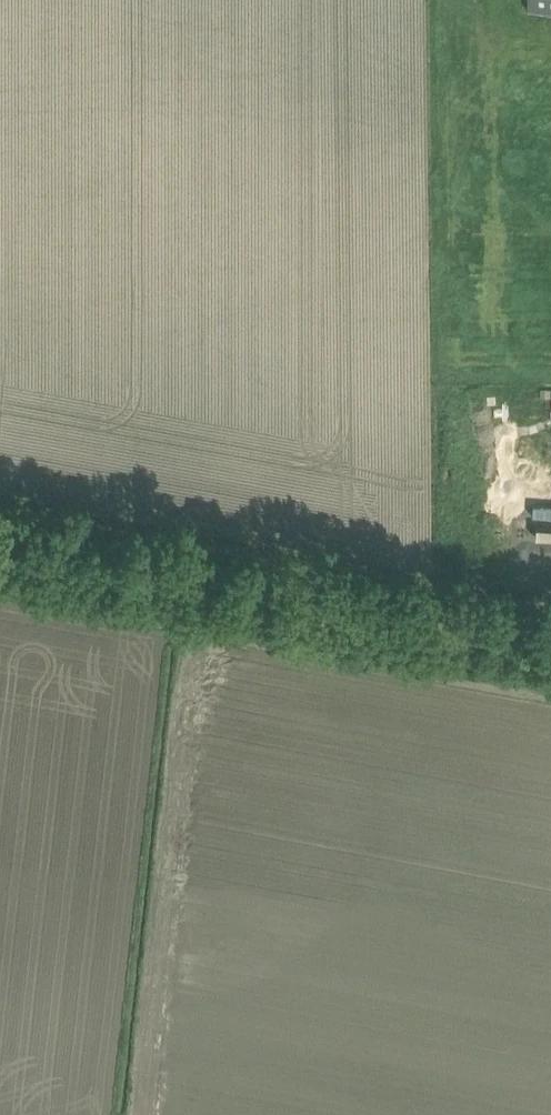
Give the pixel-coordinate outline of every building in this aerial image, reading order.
[(527,8),(550,8),(550,0),(527,0),(527,8)]
